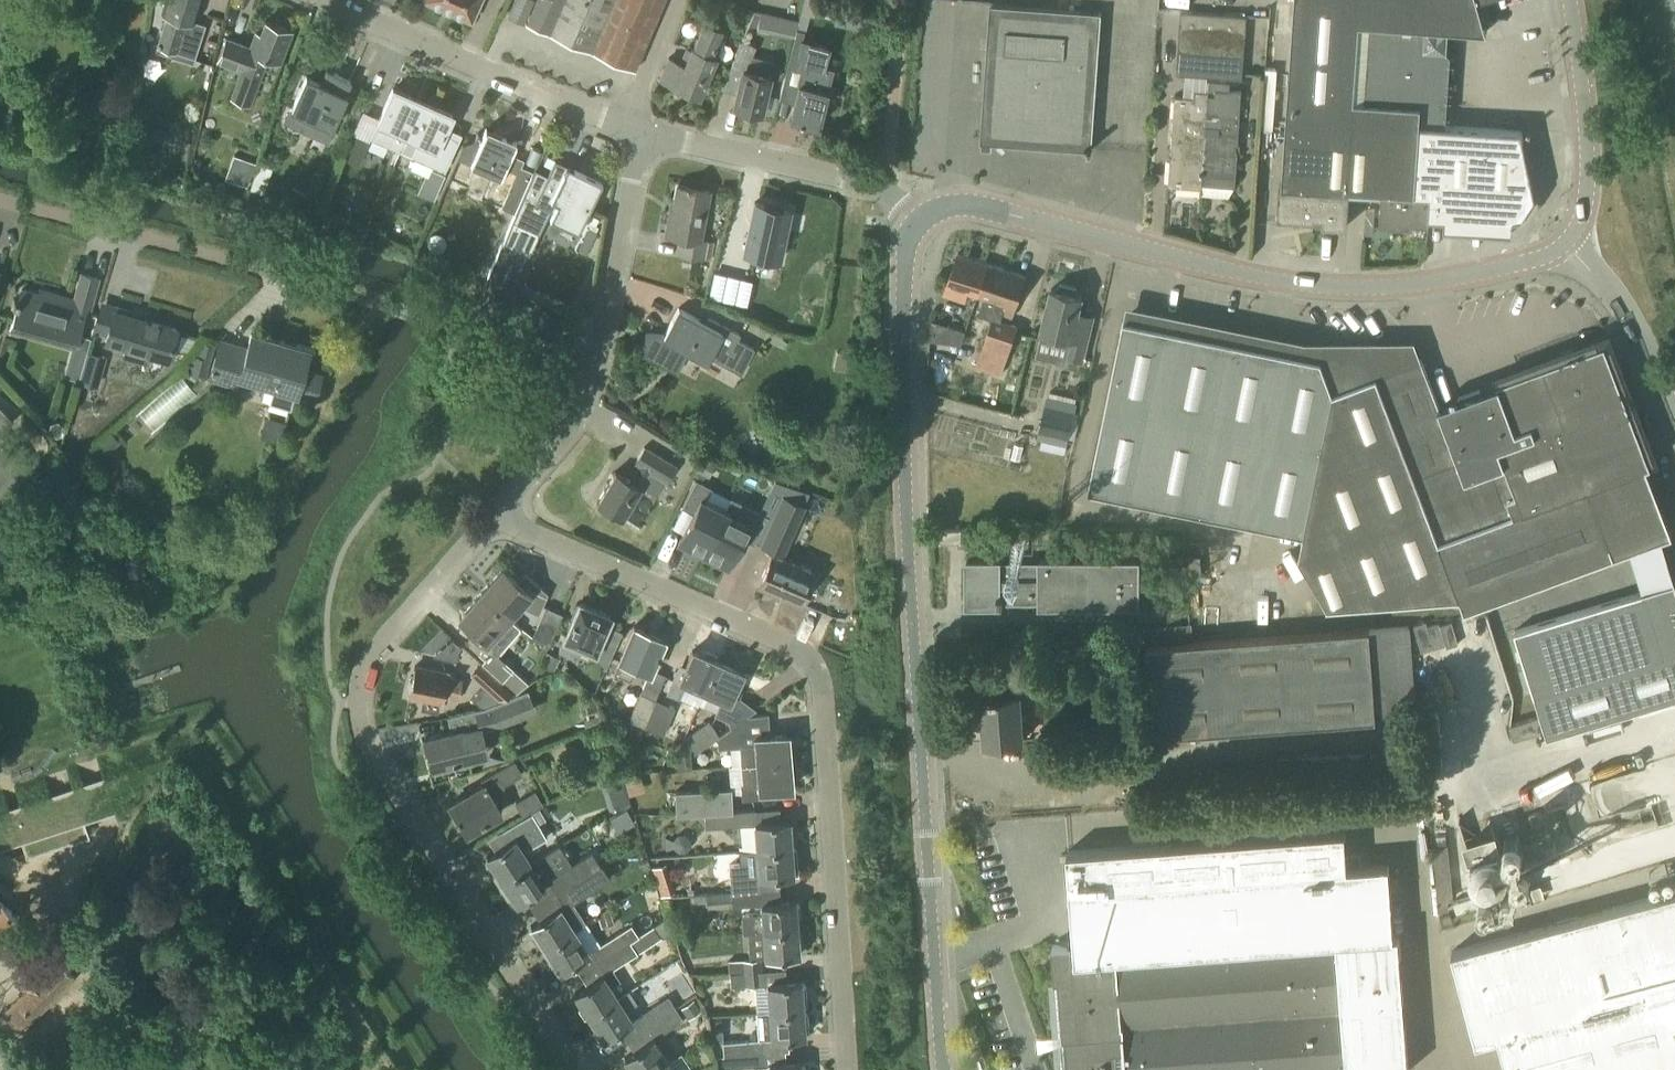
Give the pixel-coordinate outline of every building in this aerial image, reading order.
[(192,19),(198,0),(167,0),(163,12),(167,13),(161,33),(157,46),(175,52),(195,58),(206,24),(192,19)] [(427,0),(476,21),(484,0),(427,0)] [(532,0),(516,0),(509,15),(523,21),(532,0)] [(528,23),(633,68),(661,0),(537,0),(528,23)] [(1441,125),(1447,29),(1447,28),(1359,22),(1360,0),(1293,0),(1284,131),(1418,140),(1419,127),(1421,128),(1421,124),(1423,124),(1441,125)] [(1359,22),(1447,28),(1447,29),(1486,31),(1478,0),(1360,0),(1359,22)] [(860,30),(864,17),(866,6),(838,1),(834,18),(832,24),(860,30)] [(1131,82),(1133,60),(1097,58),(1100,15),(990,7),(980,145),(1090,153),(1096,80),(1131,82)] [(1242,77),(1246,15),(1181,11),(1177,73),(1242,77)] [(771,32),(774,15),(759,12),(756,27),(756,29),(771,32)] [(278,63),(291,32),(264,21),(259,34),(255,33),(249,47),(224,37),(215,60),(257,77),(265,57),(278,63)] [(710,55),(722,30),(704,23),(693,48),(691,47),(684,64),(671,58),(662,79),(700,96),(716,58),(710,55)] [(816,126),(831,68),(823,67),(828,47),(803,40),(805,31),(796,29),(790,53),(803,56),(800,68),(803,69),(790,119),(816,126)] [(761,112),(770,74),(769,74),(774,53),(741,40),(732,61),(744,64),(734,105),(737,106),(737,114),(753,117),(757,111),(761,112)] [(856,57),(869,58),(870,49),(857,47),(856,57)] [(343,95),(349,80),(333,73),(327,88),(305,77),(290,110),(330,128),(345,96),(343,95)] [(1203,179),(1202,191),(1202,193),(1229,195),(1235,186),(1235,181),(1240,103),(1241,91),(1230,90),(1230,81),(1209,80),(1208,91),(1203,179)] [(401,152),(407,138),(406,137),(421,103),(392,90),(380,118),(371,139),(388,147),(400,153),(401,152)] [(1203,179),(1208,91),(1196,90),(1195,100),(1175,99),(1168,189),(1202,191),(1203,179)] [(406,137),(407,138),(417,142),(411,156),(445,171),(462,133),(448,126),(452,117),(421,103),(406,137)] [(1508,224),(1507,232),(1512,233),(1513,218),(1521,217),(1535,196),(1523,144),(1526,143),(1525,141),(1523,141),(1521,131),(1441,125),(1423,124),(1421,124),(1421,128),(1419,127),(1418,140),(1416,173),(1447,175),(1446,188),(1444,218),(1443,228),(1445,228),(1448,228),(1448,220),(1508,224)] [(1416,173),(1418,140),(1284,131),(1281,185),(1280,185),(1278,215),(1323,218),(1323,223),(1347,224),(1349,190),(1381,192),(1381,190),(1415,192),(1416,173)] [(500,139),(484,132),(482,139),(469,141),(465,142),(463,143),(462,144),(461,146),(447,177),(454,172),(459,170),(464,169),(467,168),(469,168),(478,168),(500,177),(496,187),(510,193),(520,172),(507,166),(517,144),(501,137),(500,139)] [(358,167),(369,143),(352,135),(341,159),(358,167)] [(551,211),(554,212),(578,224),(583,212),(597,183),(576,173),(574,172),(574,170),(570,168),(566,166),(555,161),(543,186),(533,181),(512,225),(536,237),(550,210),(551,211)] [(434,200),(445,174),(428,167),(417,193),(434,200)] [(1381,190),(1381,192),(1379,223),(1403,225),(1413,226),(1413,221),(1428,222),(1429,217),(1444,218),(1446,188),(1447,175),(1416,173),(1415,192),(1381,190)] [(254,180),(251,189),(264,193),(266,184),(254,180)] [(711,259),(714,242),(708,241),(708,238),(700,237),(708,191),(676,185),(667,234),(678,236),(675,253),(711,259)] [(758,200),(748,250),(783,257),(793,207),(758,200)] [(601,249),(611,220),(596,215),(586,244),(601,249)] [(498,318),(527,254),(503,243),(485,284),(490,286),(479,309),(498,318)] [(979,296),(990,265),(958,255),(945,295),(965,301),(968,293),(979,296)] [(990,265),(979,296),(986,299),(980,315),(994,320),(978,367),(1004,376),(1020,328),(1002,322),(1005,315),(1015,319),(1028,278),(990,265)] [(80,271),(73,298),(40,289),(39,293),(21,288),(12,321),(9,331),(42,340),(72,348),(74,349),(77,339),(78,335),(84,314),(89,315),(97,288),(100,277),(80,271)] [(654,302),(651,283),(638,286),(641,305),(654,302)] [(1083,296),(1079,295),(1077,288),(1061,284),(1057,290),(1052,289),(1043,332),(1042,338),(1071,345),(1068,358),(1084,362),(1093,318),(1079,315),(1083,296)] [(157,323),(146,320),(147,320),(129,314),(131,309),(114,304),(105,336),(122,341),(120,345),(124,346),(121,358),(144,364),(147,353),(168,359),(177,328),(157,323)] [(750,347),(678,309),(665,332),(644,330),(642,354),(676,373),(688,349),(707,359),(709,355),(715,358),(738,371),(750,347)] [(1333,392),(1321,359),(1123,319),(1088,488),(1303,532),(1299,556),(1327,606),(1459,596),(1464,609),(1671,533),(1646,465),(1650,464),(1604,342),(1496,382),(1497,383),(1438,405),(1421,358),(1333,392)] [(949,326),(943,341),(961,343),(965,331),(949,326)] [(296,346),(282,342),(282,340),(251,331),(246,346),(219,338),(207,379),(239,388),(242,377),(274,386),(269,401),(290,407),(294,394),(315,400),(323,373),(303,367),(309,347),(315,349),(316,348),(297,342),(296,346)] [(98,386),(107,355),(88,350),(79,380),(98,386)] [(844,370),(848,353),(837,351),(833,367),(844,370)] [(165,436),(206,397),(192,382),(151,421),(165,436)] [(1074,438),(1079,416),(1074,414),(1077,402),(1047,395),(1037,438),(1042,439),(1040,448),(1064,454),(1068,437),(1074,438)] [(13,421),(0,407),(0,433),(13,421)] [(107,451),(120,439),(111,430),(99,442),(107,451)] [(667,483),(677,467),(645,447),(636,462),(640,465),(631,480),(614,470),(596,504),(622,520),(641,487),(640,486),(649,472),(667,483)] [(804,503),(809,491),(810,490),(790,481),(784,494),(782,493),(759,544),(784,556),(806,504),(804,503)] [(726,514),(706,504),(712,491),(696,483),(683,510),(694,515),(678,547),(703,559),(726,514)] [(726,514),(703,559),(728,571),(744,540),(755,545),(768,519),(732,501),(726,514)] [(800,603),(814,571),(771,552),(757,584),(800,603)] [(1042,563),(1002,563),(1002,561),(968,561),(968,604),(1001,604),(1001,602),(1042,602),(1042,604),(1139,605),(1140,562),(1042,561),(1042,563)] [(479,593),(507,618),(518,605),(538,614),(548,593),(525,573),(516,582),(501,569),(479,593)] [(1509,724),(1513,738),(1537,731),(1539,738),(1547,736),(1674,697),(1674,586),(1674,581),(1642,592),(1513,630),(1526,669),(1534,694),(1540,715),(1509,724)] [(487,640),(507,618),(479,593),(457,618),(473,632),(465,641),(485,659),(495,648),(487,640)] [(593,650),(608,617),(578,603),(557,651),(574,658),(580,644),(593,650)] [(549,644),(563,613),(546,606),(533,637),(549,644)] [(1428,625),(1426,621),(1413,624),(1421,652),(1446,644),(1447,647),(1458,644),(1451,621),(1440,624),(1439,622),(1428,625)] [(648,673),(650,667),(662,641),(632,627),(612,672),(630,679),(635,667),(648,673)] [(1154,733),(1264,725),(1377,718),(1371,628),(1262,635),(1148,642),(1154,733)] [(703,690),(715,662),(690,652),(685,665),(678,662),(665,693),(680,700),(687,683),(703,690)] [(514,692),(492,671),(491,671),(480,661),(469,674),(483,686),(472,698),(482,707),(498,699),(514,692)] [(715,662),(703,690),(720,697),(714,715),(728,721),(742,690),(734,686),(740,673),(715,662)] [(457,698),(461,679),(446,676),(447,672),(414,665),(408,694),(423,697),(420,708),(437,712),(440,701),(442,701),(443,695),(457,698)] [(492,671),(514,692),(528,682),(512,668),(507,675),(497,666),(492,671)] [(1013,696),(1012,673),(969,676),(971,699),(985,698),(986,707),(981,708),(984,741),(1022,738),(1019,695),(1013,696)] [(486,726),(533,706),(526,689),(479,709),(486,726)] [(641,724),(654,698),(640,692),(628,719),(641,724)] [(654,698),(641,724),(663,734),(675,707),(654,698)] [(741,764),(794,760),(792,740),(786,740),(785,733),(770,735),(768,713),(747,715),(717,736),(718,748),(740,746),(741,764)] [(695,751),(719,734),(708,719),(685,737),(695,751)] [(483,739),(480,725),(464,729),(463,728),(424,737),(431,765),(470,756),(467,743),(483,739)] [(110,752),(0,790),(0,831),(59,810),(63,823),(85,815),(80,803),(123,788),(110,752)] [(465,833),(500,811),(493,799),(501,794),(504,783),(522,772),(514,758),(480,778),(483,783),(448,805),(465,833)] [(794,760),(741,764),(742,783),(740,783),(741,798),(775,796),(774,789),(789,788),(789,782),(795,781),(794,760)] [(704,813),(732,811),(731,788),(674,790),(675,815),(704,813)] [(522,815),(543,803),(535,790),(514,802),(522,815)] [(755,850),(794,848),(794,847),(789,848),(789,835),(793,835),(792,824),(788,824),(788,821),(755,823),(754,809),(732,811),(704,813),(705,826),(754,823),(755,850)] [(501,881),(530,863),(523,851),(546,837),(532,812),(488,838),(495,851),(486,857),(492,866),(488,868),(497,883),(501,880),(501,881)] [(1344,829),(1067,850),(1074,943),(1052,944),(1055,978),(1059,978),(1064,1035),(1070,1035),(1072,1067),(1067,1067),(1067,1069),(1407,1069),(1409,1069),(1398,933),(1394,933),(1388,862),(1361,864),(1360,852),(1346,853),(1344,829)] [(1504,861),(1504,858),(1504,854),(1503,851),(1502,848),(1500,845),(1497,843),(1494,841),(1491,839),(1488,838),(1484,838),(1481,838),(1477,839),(1474,841),(1471,843),(1469,845),(1467,848),(1465,851),(1465,854),(1464,858),(1465,861),(1465,865),(1467,868),(1469,871),(1471,873),(1474,875),(1477,877),(1481,878),(1484,878),(1488,878),(1491,877),(1494,875),(1497,873),(1500,871),(1502,868),(1503,865),(1504,861)] [(1524,877),(1552,867),(1548,856),(1535,860),(1531,847),(1515,852),(1524,877)] [(730,892),(754,891),(759,891),(758,878),(791,876),(790,865),(795,865),(794,848),(755,850),(756,863),(729,864),(730,891),(730,892)] [(530,863),(501,881),(506,888),(502,891),(511,905),(544,885),(530,863)] [(598,866),(555,894),(562,905),(576,896),(581,903),(610,884),(598,866)] [(730,892),(730,891),(706,892),(706,893),(690,894),(690,903),(706,902),(706,907),(755,904),(754,891),(730,892)] [(1452,951),(1476,1041),(1498,1035),(1508,1069),(1643,1069),(1674,1061),(1674,891),(1452,951)] [(667,916),(677,914),(673,896),(663,898),(667,916)] [(748,931),(795,928),(794,916),(799,915),(798,904),(794,904),(793,901),(759,904),(760,913),(742,914),(743,932),(748,932),(748,931)] [(25,927),(0,902),(0,953),(25,927)] [(544,948),(573,930),(558,907),(530,926),(537,936),(533,939),(539,948),(543,946),(544,948)] [(616,998),(616,997),(609,987),(620,980),(612,968),(661,936),(675,937),(666,917),(656,923),(638,935),(598,962),(605,973),(573,994),(580,1005),(577,1008),(583,1017),(586,1015),(588,1016),(616,998)] [(638,935),(631,923),(598,945),(598,942),(588,927),(584,926),(582,924),(573,930),(544,948),(549,956),(546,958),(555,973),(590,950),(598,962),(638,935)] [(730,973),(759,971),(759,958),(797,955),(796,942),(800,942),(800,931),(795,931),(795,928),(748,931),(748,932),(749,959),(728,960),(728,972),(730,972),(730,973)] [(712,938),(713,955),(745,953),(743,936),(712,938)] [(76,977),(57,958),(40,975),(25,962),(10,977),(24,991),(3,1012),(22,1031),(76,977)] [(759,971),(730,973),(731,987),(760,985),(759,971)] [(767,1011),(801,1009),(800,996),(804,996),(804,985),(799,985),(799,982),(765,984),(767,1011)] [(675,1007),(676,1008),(698,992),(692,984),(685,988),(688,992),(672,1002),(668,996),(631,1020),(625,1011),(637,1002),(628,989),(616,997),(616,998),(588,1016),(594,1027),(591,1029),(597,1038),(600,1036),(602,1039),(616,1030),(623,1042),(626,1040),(626,1039),(675,1007)] [(676,1008),(675,1007),(626,1039),(626,1040),(634,1051),(624,1057),(631,1068),(629,1069),(653,1069),(667,1061),(652,1038),(683,1018),(676,1008)] [(801,1009),(767,1011),(769,1038),(803,1036),(802,1022),(806,1022),(806,1011),(801,1011),(801,1009)] [(759,1052),(767,1052),(766,1038),(722,1042),(723,1054),(723,1055),(759,1052)] [(759,1052),(723,1055),(723,1054),(717,1055),(718,1069),(753,1066),(753,1069),(805,1069),(805,1065),(800,1065),(800,1062),(760,1065),(759,1052)] [(653,1069),(673,1069),(667,1061),(653,1069)]
